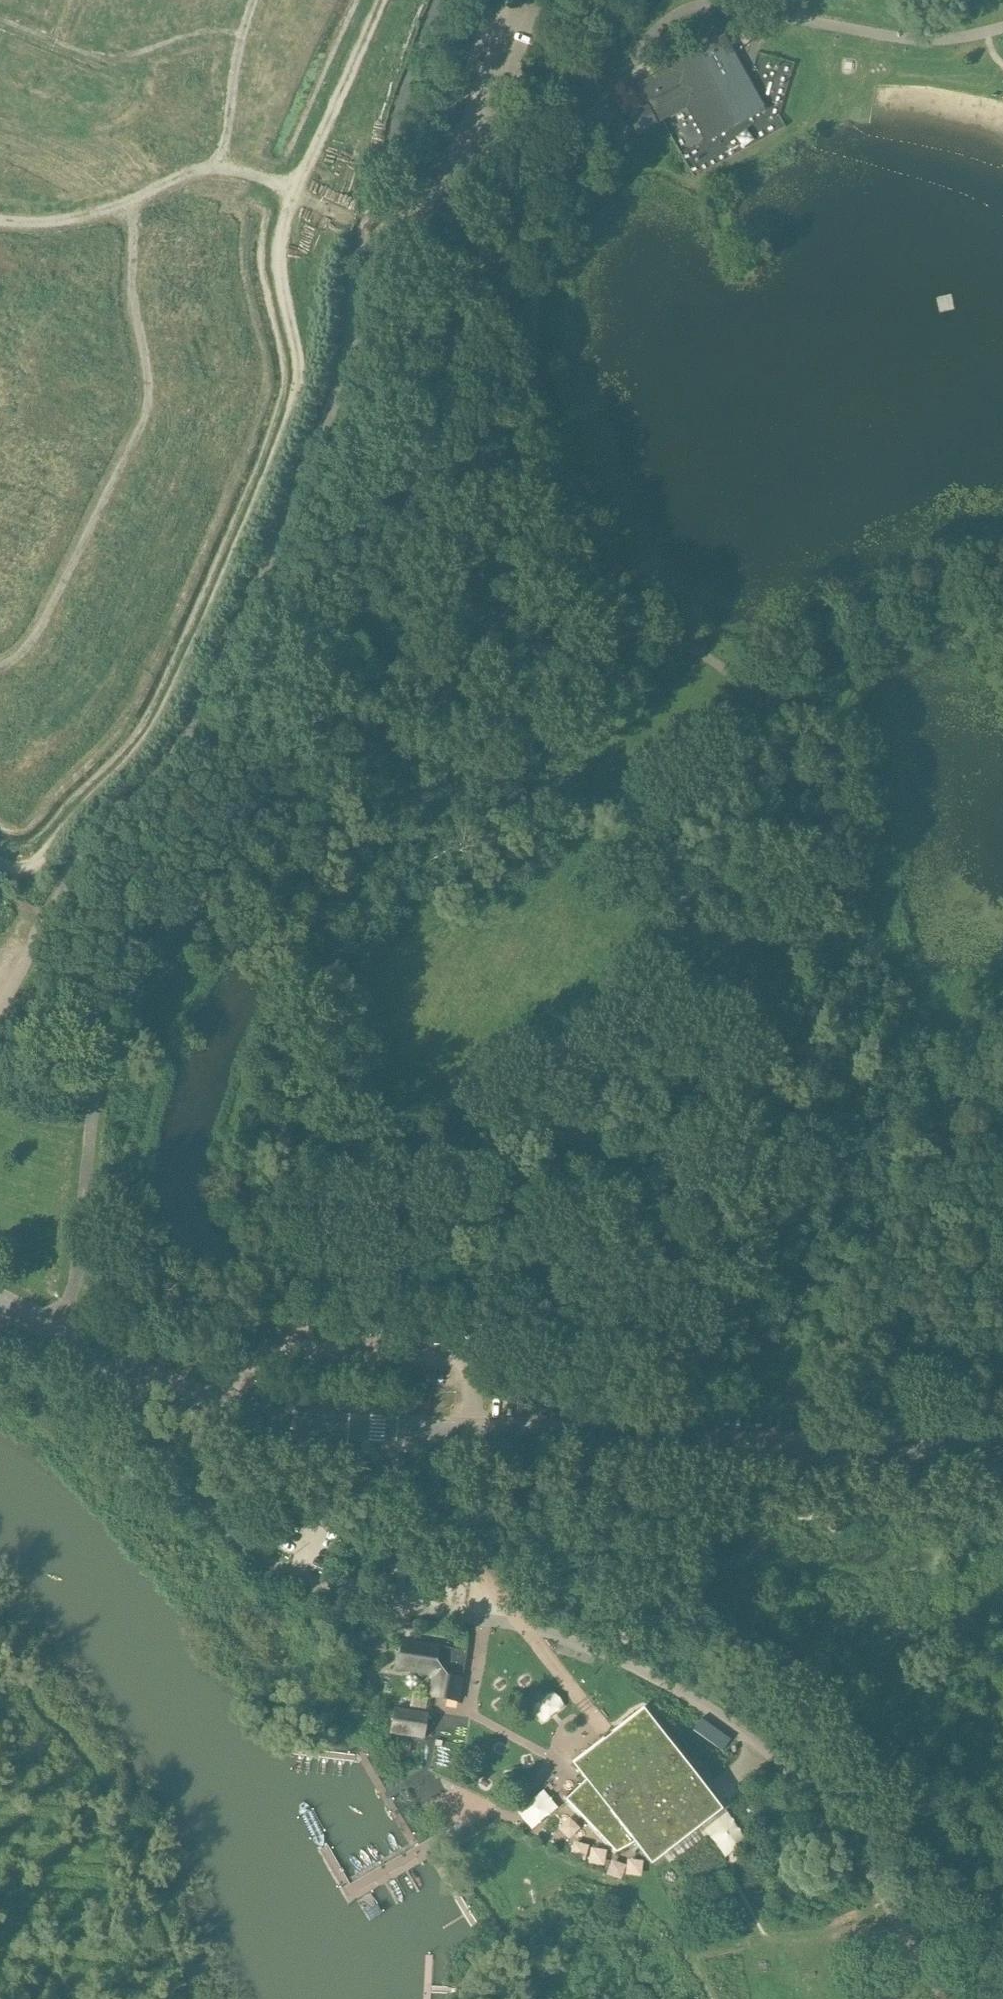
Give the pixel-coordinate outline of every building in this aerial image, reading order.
[(662,117),(689,103),(708,138),(761,108),(736,64),(724,41),(645,85),(662,117)] [(699,147),(693,151),(699,163),(706,159),(700,148),(699,147)] [(383,280),(399,269),(400,268),(394,259),(377,272),(383,280)] [(827,666),(819,673),(826,681),(834,674),(827,666)] [(425,1382),(415,1382),(415,1397),(425,1397),(425,1382)] [(461,1677),(462,1667),(465,1650),(402,1640),(397,1667),(433,1673),(461,1677)] [(377,1641),(376,1650),(386,1651),(387,1642),(377,1641)] [(429,1695),(457,1699),(461,1677),(433,1673),(429,1695)] [(427,1712),(399,1708),(395,1732),(422,1737),(427,1712)] [(723,1810),(686,1763),(645,1709),(574,1763),(586,1780),(566,1800),(617,1853),(635,1843),(652,1865),(723,1810)] [(730,1739),(701,1718),(692,1730),(722,1751),(730,1739)]
